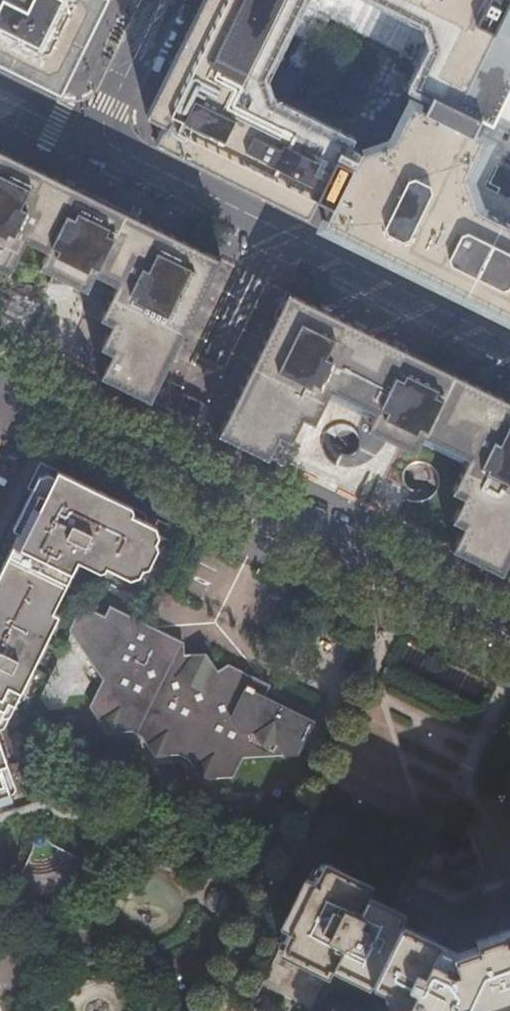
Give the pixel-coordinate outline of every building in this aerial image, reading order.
[(69,77),(75,65),(105,3),(107,0),(0,0),(0,43),(69,77)] [(163,79),(146,114),(163,123),(154,141),(181,154),(205,166),(323,224),(353,165),(334,156),(342,139),(268,103),(258,75),(268,56),(296,0),(202,0),(163,79)] [(417,82),(434,47),(424,19),(386,0),(296,0),(268,56),(279,61),(288,58),(313,6),(323,4),(403,43),(407,54),(401,66),(405,76),(417,82)] [(424,19),(434,47),(417,82),(415,85),(432,93),(455,104),(506,0),(386,0),(424,19)] [(455,104),(491,122),(509,85),(509,0),(506,0),(455,104)] [(478,208),(469,178),(486,140),(472,134),(479,119),(490,125),(491,122),(455,104),(432,93),(423,111),(408,104),(389,141),(359,153),(353,165),(323,224),(417,270),(509,316),(509,223),(478,208)] [(221,259),(200,248),(128,212),(123,223),(113,218),(113,212),(112,209),(110,206),(108,204),(105,203),(102,202),(98,201),(92,202),(88,205),(80,201),(86,191),(0,149),(0,274),(3,268),(14,273),(31,239),(50,249),(44,264),(57,271),(54,280),(81,283),(93,290),(101,275),(122,286),(105,318),(117,324),(104,348),(115,354),(103,378),(150,402),(221,259)] [(267,459),(279,436),(291,442),(302,418),(314,424),(331,391),(375,413),(367,428),(414,452),(422,436),(466,458),(449,492),(461,498),(450,521),(461,526),(450,549),(501,574),(509,556),(509,400),(431,361),(288,291),(216,434),(267,459)] [(195,421),(202,406),(199,400),(183,392),(174,411),(195,421)] [(27,487),(37,493),(0,568),(0,714),(6,701),(15,705),(60,614),(54,611),(81,553),(132,579),(141,576),(144,568),(141,563),(150,544),(157,542),(160,535),(157,526),(100,499),(104,492),(74,478),(40,461),(27,487)] [(81,608),(69,631),(99,678),(86,705),(105,734),(134,731),(148,755),(181,755),(193,778),(228,777),(237,758),(295,761),(312,723),(263,700),(270,685),(224,662),(213,674),(202,651),(177,653),(178,640),(130,615),(123,629),(81,608)] [(10,798),(0,766),(0,802),(10,798)] [(478,939),(480,946),(461,953),(401,924),(404,916),(365,898),(370,888),(319,864),(312,879),(307,876),(283,926),(288,928),(287,930),(290,931),(263,987),(304,1009),(322,971),(345,982),(352,966),(381,980),(391,1010),(473,1010),(479,998),(496,993),(502,1010),(509,1010),(509,928),(478,939)]
